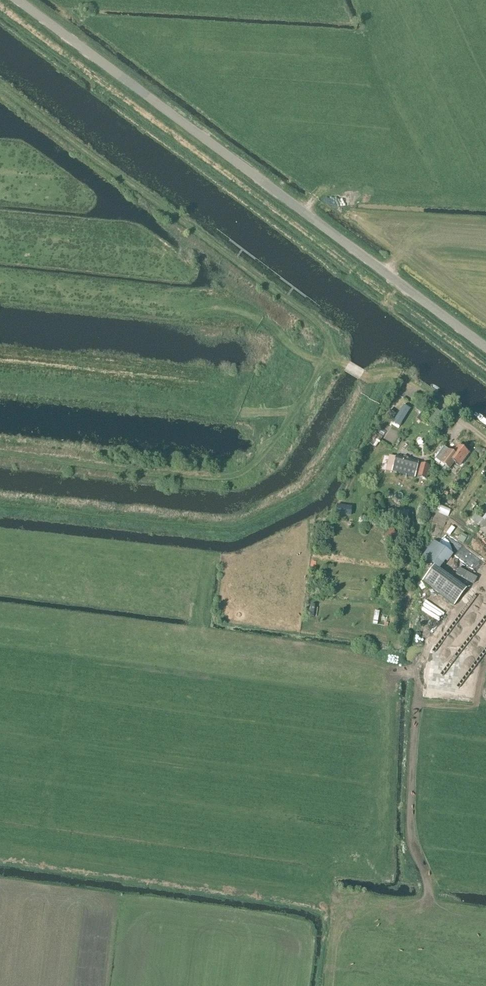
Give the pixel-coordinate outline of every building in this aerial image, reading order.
[(422,422),(428,414),(424,410),(423,410),(421,413),(417,419),(422,422)] [(454,422),(449,419),(445,425),(450,428),(454,422)] [(459,466),(468,453),(459,446),(453,454),(444,447),(435,459),(449,469),(454,463),(459,466)] [(419,463),(390,456),(386,471),(415,479),(419,463)] [(427,479),(430,467),(421,465),(418,477),(427,479)] [(336,514),(350,515),(351,508),(337,506),(336,514)] [(386,510),(386,517),(405,518),(405,511),(386,510)] [(397,535),(391,529),(384,536),(390,542),(397,535)] [(462,534),(458,541),(464,544),(468,537),(462,534)] [(422,558),(434,566),(439,570),(451,554),(434,542),(422,558)] [(434,566),(423,582),(455,605),(466,590),(439,570),(434,566)] [(306,615),(314,617),(318,606),(310,604),(306,615)]
